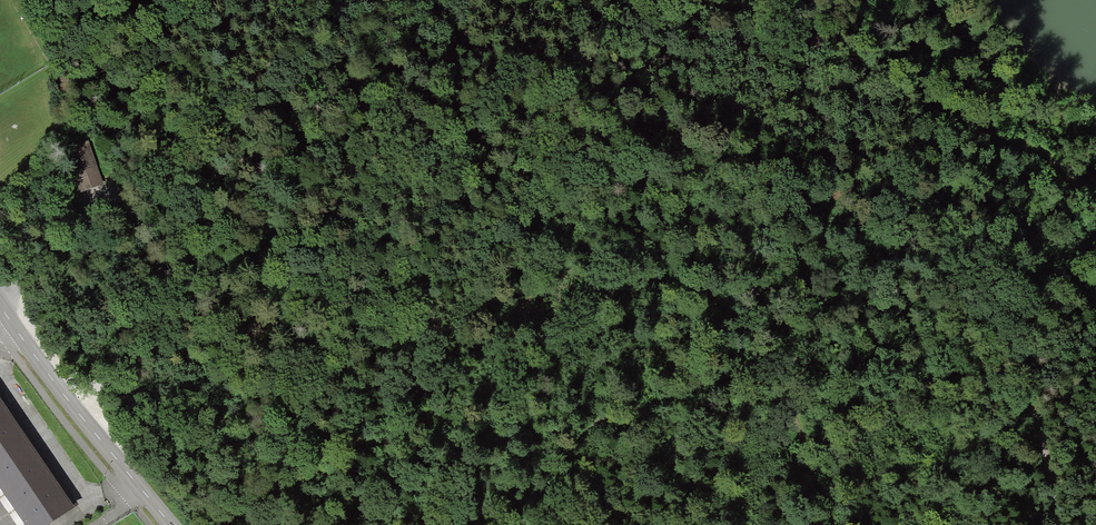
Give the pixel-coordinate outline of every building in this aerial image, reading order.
[(103,185),(88,143),(66,151),(81,193),(103,185)] [(26,524),(53,524),(82,505),(43,447),(37,451),(0,397),(0,488),(26,524)]
